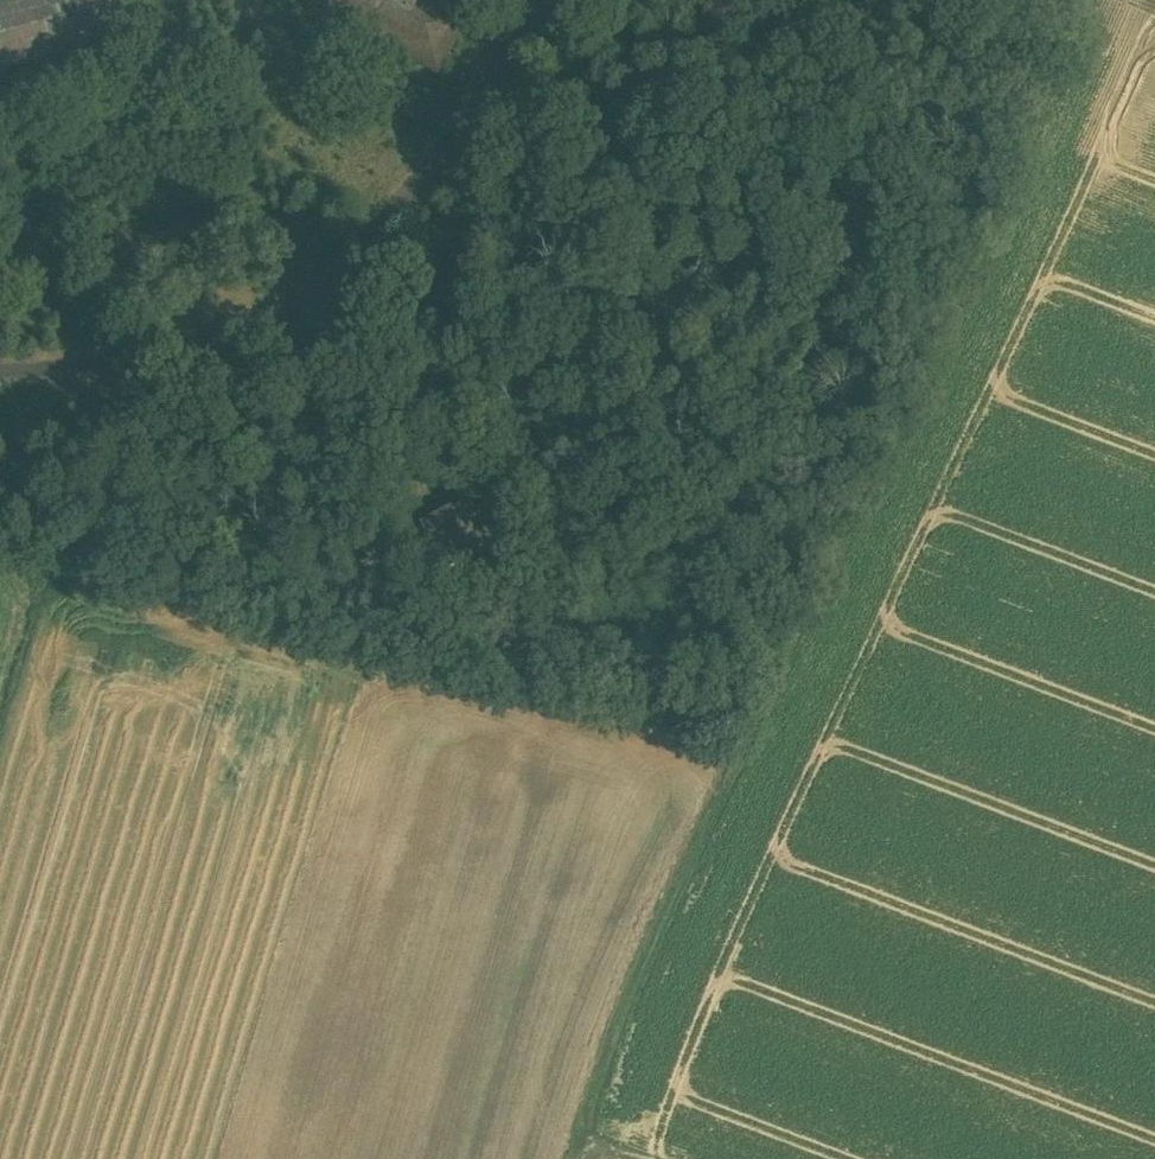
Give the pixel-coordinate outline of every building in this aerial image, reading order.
[(99,52),(128,0),(17,0),(0,5),(0,78),(99,52)] [(432,81),(465,12),(442,15),(450,1),(447,0),(422,0),(421,3),(416,0),(297,0),(432,81)]
